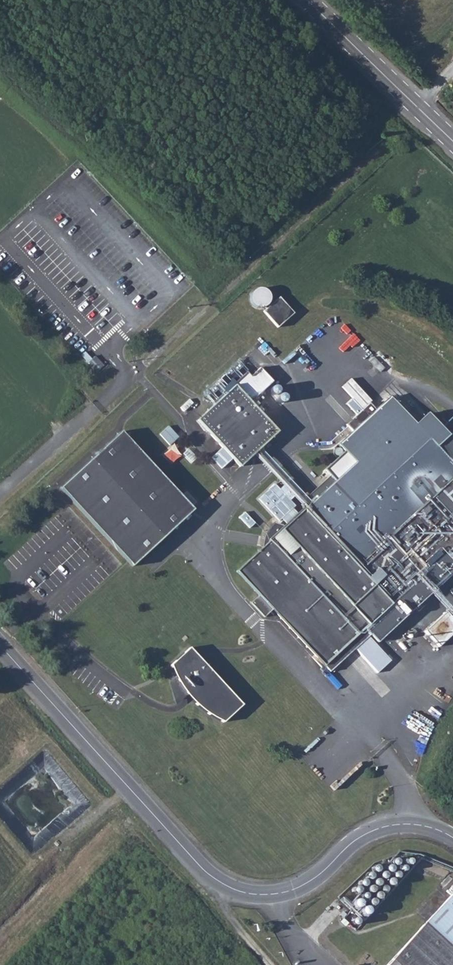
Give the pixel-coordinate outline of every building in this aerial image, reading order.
[(265,310),(279,326),(294,313),(281,297),(265,310)] [(228,390),(233,386),(223,375),(218,380),(228,390)] [(343,385),(363,408),(372,401),(353,378),(343,385)] [(276,433),(233,386),(228,390),(196,420),(239,467),(276,433)] [(388,398),(374,411),(368,405),(345,425),(351,432),(337,445),(354,464),(285,526),(275,522),(267,538),(270,541),(237,570),(260,594),(250,605),(263,619),(274,609),(331,671),(369,635),(379,644),(452,574),(452,432),(446,438),(426,416),(414,427),(388,398)] [(86,474),(62,496),(130,567),(191,511),(119,434),(86,465),(86,474)] [(58,491),(62,496),(86,474),(86,465),(58,491)] [(242,704),(191,647),(171,665),(176,676),(171,681),(177,699),(184,692),(210,713),(224,722),(242,704)] [(383,964),(452,964),(452,888),(383,964)]
